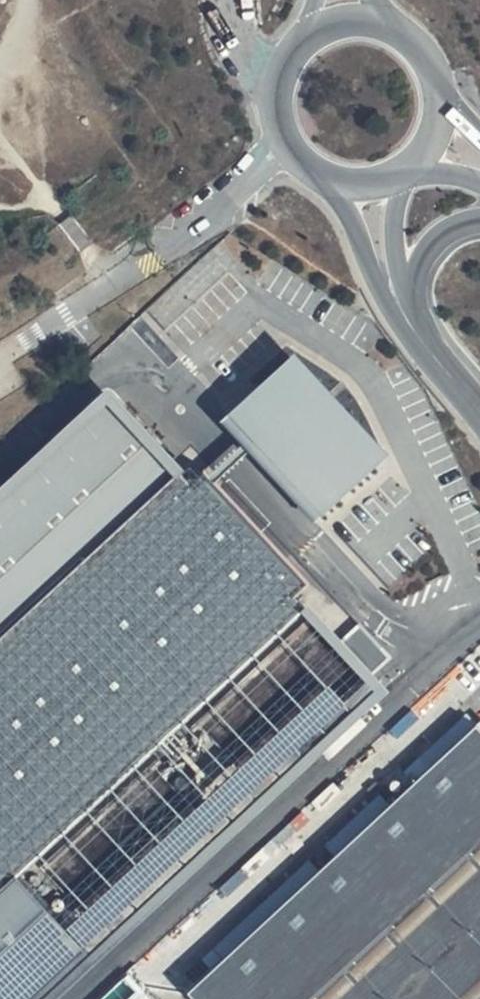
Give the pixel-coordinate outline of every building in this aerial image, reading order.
[(301,335),(220,407),(312,510),(393,437),(301,335)] [(0,489),(0,998),(45,998),(83,963),(90,956),(349,714),(390,676),(114,385),(0,489)] [(196,984),(209,998),(479,998),(479,723),(196,984)] [(327,838),(334,847),(392,802),(385,793),(327,838)]
